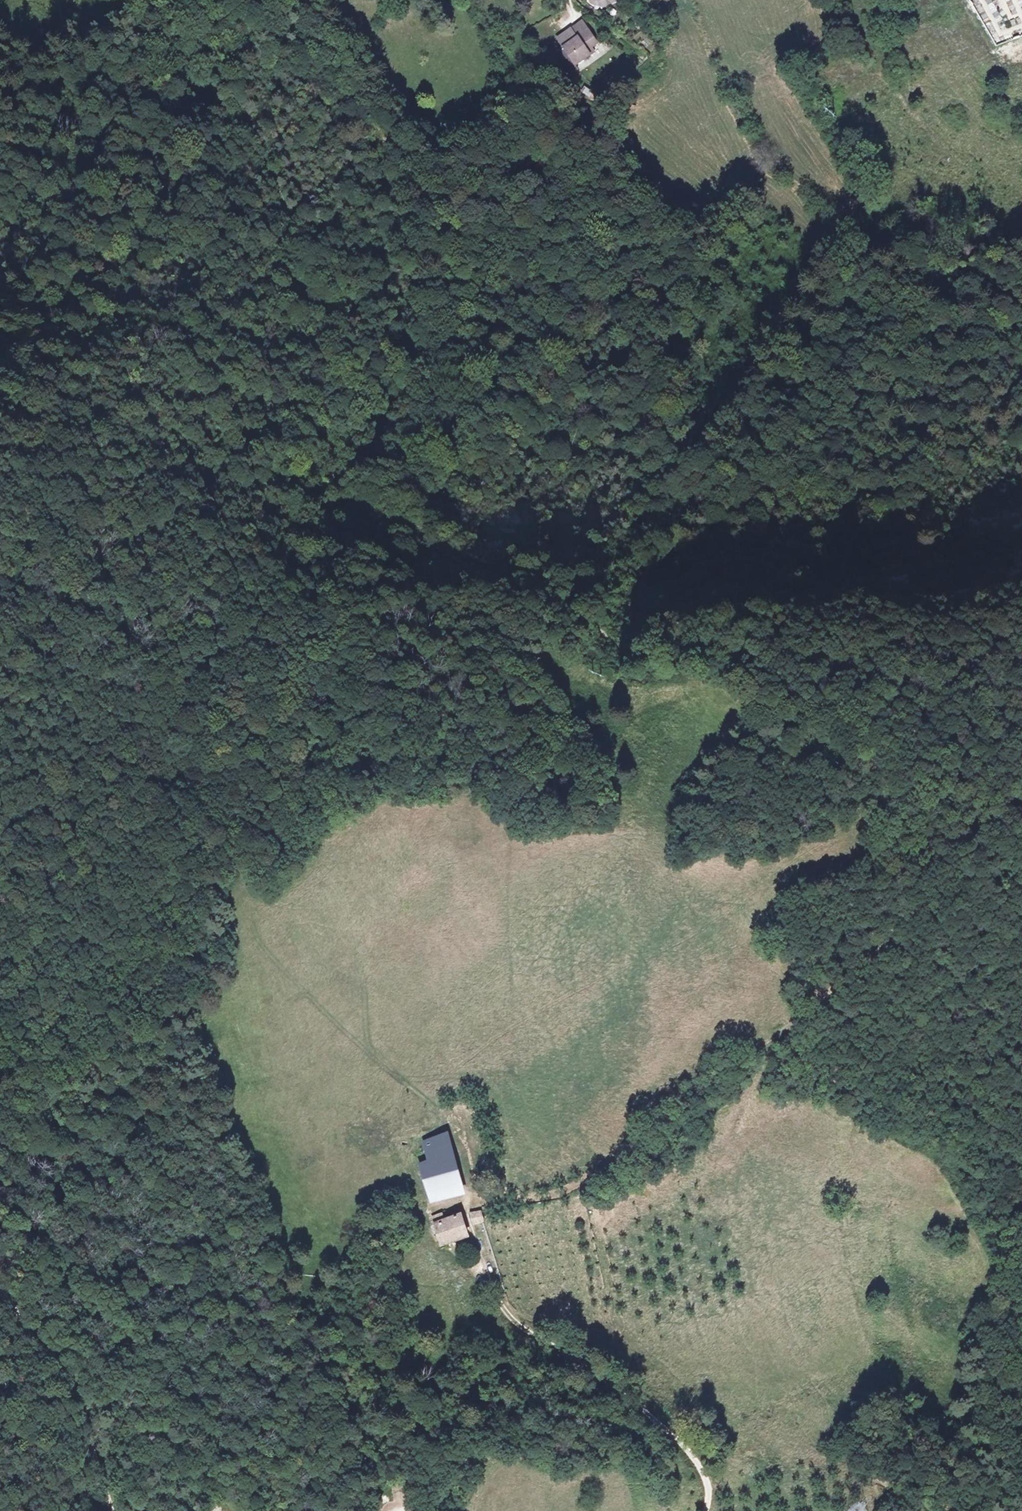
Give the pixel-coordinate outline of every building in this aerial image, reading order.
[(571,25),(558,35),(564,43),(578,61),(592,51),(588,46),(592,43),(598,38),(583,18),(574,24),(572,26),(571,25)] [(578,61),(564,43),(557,49),(565,59),(566,58),(575,69),(580,65),(578,61)] [(464,1188),(454,1130),(439,1133),(442,1155),(431,1157),(436,1194),(464,1188)] [(494,1206),(477,1210),(479,1221),(497,1218),(494,1206)] [(446,1209),(436,1211),(445,1242),(473,1236),(466,1213),(448,1218),(446,1209)]
